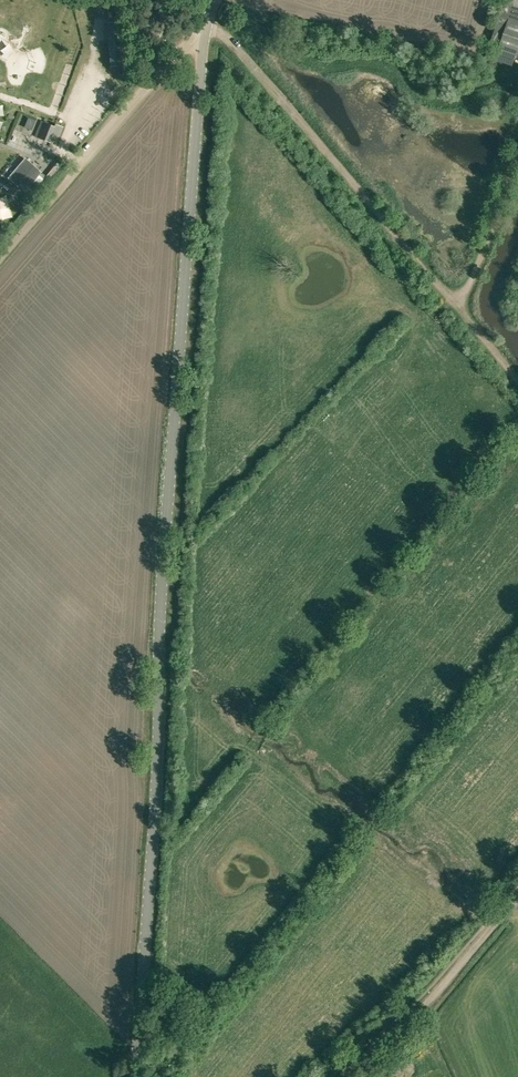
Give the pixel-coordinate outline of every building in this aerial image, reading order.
[(108,64),(126,63),(121,18),(104,20),(108,64)] [(517,56),(517,22),(509,19),(499,49),(490,46),(486,57),(512,66),(516,55),(517,56)] [(41,121),(35,136),(55,143),(60,129),(41,121)] [(24,194),(41,175),(25,161),(8,180),(24,194)]
